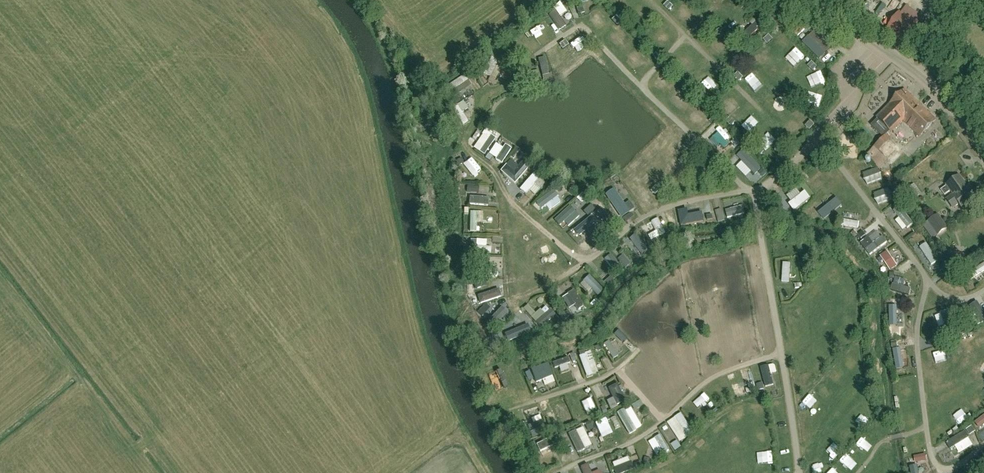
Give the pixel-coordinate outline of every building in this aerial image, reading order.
[(738,3),(734,0),(724,0),(723,1),(734,9),(738,3)] [(565,25),(562,21),(570,15),(558,1),(552,7),(554,9),(547,15),(560,30),(565,25)] [(578,13),(583,12),(580,3),(575,5),(578,13)] [(677,14),(688,19),(692,10),(681,5),(677,14)] [(902,13),(889,32),(908,46),(921,27),(902,13)] [(751,24),(751,25),(741,34),(747,40),(764,23),(758,17),(751,24)] [(813,30),(801,42),(817,58),(829,47),(813,30)] [(617,33),(611,40),(619,47),(625,40),(617,33)] [(712,43),(719,52),(727,45),(719,37),(712,43)] [(564,40),(558,43),(561,48),(567,45),(564,40)] [(518,59),(526,54),(517,41),(509,46),(518,59)] [(796,47),(786,58),(795,67),(805,56),(796,47)] [(559,61),(569,57),(566,48),(555,52),(559,61)] [(636,66),(644,62),(638,51),(630,55),(636,66)] [(545,56),(538,57),(542,83),(550,81),(545,56)] [(484,73),(489,75),(495,61),(489,59),(484,73)] [(446,85),(453,95),(471,84),(464,73),(446,85)] [(653,80),(661,87),(667,80),(660,73),(653,80)] [(872,125),(871,126),(883,139),(886,136),(890,132),(891,132),(902,121),(919,138),(935,121),(933,118),(919,104),(904,90),(888,106),(888,107),(878,118),(877,118),(877,119),(878,119),(873,125),(872,125)] [(685,94),(678,101),(686,109),(692,102),(685,94)] [(718,107),(725,116),(736,106),(729,97),(718,107)] [(451,108),(462,125),(467,121),(461,112),(467,108),(462,101),(451,108)] [(751,116),(740,126),(748,133),(758,123),(751,116)] [(719,144),(723,147),(731,138),(719,127),(708,140),(716,147),(719,144)] [(470,137),(475,141),(481,133),(476,129),(470,137)] [(485,130),(472,146),(483,155),(495,138),(485,130)] [(757,142),(765,151),(776,140),(768,132),(757,142)] [(882,139),(874,148),(888,162),(897,153),(882,139)] [(496,143),(488,154),(500,163),(511,149),(504,144),(501,147),(496,143)] [(471,157),(462,163),(472,177),(481,170),(471,157)] [(510,158),(499,169),(524,194),(528,190),(532,195),(541,186),(535,180),(538,177),(532,172),(519,184),(516,180),(524,172),(510,158)] [(867,186),(882,179),(876,167),(861,173),(867,186)] [(959,176),(947,185),(947,186),(941,190),(945,195),(951,191),(953,195),(947,200),(953,208),(959,205),(962,209),(977,198),(970,187),(967,189),(966,187),(967,186),(959,176)] [(921,195),(914,185),(908,189),(915,199),(921,195)] [(877,206),(892,199),(887,187),(872,193),(877,206)] [(615,188),(606,191),(617,217),(633,210),(629,200),(621,203),(615,188)] [(551,189),(534,202),(539,209),(544,205),(548,210),(560,201),(551,189)] [(793,211),(810,198),(804,190),(787,203),(793,211)] [(575,198),(580,204),(586,198),(580,193),(575,198)] [(815,212),(835,199),(831,194),(811,207),(815,212)] [(468,196),(467,204),(487,206),(488,198),(468,196)] [(837,199),(818,215),(823,222),(842,206),(837,199)] [(558,225),(562,221),(567,226),(578,216),(568,205),(552,219),(558,225)] [(902,231),(912,224),(899,206),(893,210),(898,217),(894,220),(902,231)] [(742,207),(725,212),(727,220),(745,215),(742,207)] [(699,217),(684,220),(686,228),(710,223),(707,210),(698,212),(699,217)] [(468,231),(476,231),(476,222),(482,222),(482,211),(468,211),(468,231)] [(923,226),(932,240),(948,229),(938,214),(923,226)] [(589,215),(572,229),(577,236),(583,231),(587,236),(598,227),(589,215)] [(650,240),(665,233),(658,217),(651,221),(655,231),(648,234),(650,240)] [(857,228),(858,221),(843,219),(842,225),(857,228)] [(650,222),(642,226),(646,234),(654,230),(650,222)] [(859,243),(869,255),(886,242),(876,230),(859,243)] [(627,239),(642,254),(649,247),(634,232),(627,239)] [(490,253),(490,246),(485,246),(485,239),(469,238),(468,251),(490,253)] [(925,243),(915,248),(928,274),(938,269),(925,243)] [(965,260),(963,251),(953,253),(955,262),(965,260)] [(880,257),(890,273),(898,268),(887,252),(880,257)] [(609,253),(602,258),(615,276),(622,271),(609,253)] [(621,254),(616,258),(624,268),(629,263),(621,254)] [(735,255),(724,256),(727,275),(738,273),(735,255)] [(970,280),(983,270),(983,261),(966,274),(970,280)] [(586,293),(590,289),(596,295),(602,289),(588,274),(578,284),(586,293)] [(601,282),(605,286),(612,280),(608,276),(601,282)] [(676,276),(665,283),(675,298),(686,292),(676,276)] [(890,290),(908,295),(910,288),(902,286),(904,279),(894,276),(890,290)] [(661,285),(648,298),(653,303),(666,290),(661,285)] [(479,304),(500,295),(496,287),(476,296),(479,304)] [(567,297),(559,306),(569,314),(580,300),(575,296),(571,300),(567,297)] [(968,315),(974,326),(983,321),(983,314),(978,301),(969,305),(972,313),(968,315)] [(496,303),(490,309),(485,304),(476,312),(485,321),(499,307),(496,303)] [(796,320),(804,315),(796,303),(788,308),(796,320)] [(548,309),(543,313),(539,308),(533,312),(526,304),(522,308),(539,328),(554,315),(548,309)] [(889,305),(889,327),(903,327),(903,305),(889,305)] [(484,322),(490,328),(506,312),(501,306),(484,322)] [(638,322),(644,317),(635,308),(630,313),(638,322)] [(940,335),(955,330),(948,310),(933,315),(940,335)] [(628,337),(637,331),(629,320),(621,326),(628,337)] [(505,342),(529,332),(526,323),(502,333),(505,342)] [(714,338),(723,357),(730,354),(721,334),(714,338)] [(672,337),(667,345),(672,348),(677,341),(672,337)] [(608,339),(602,343),(612,359),(617,356),(608,339)] [(708,341),(704,344),(712,355),(717,352),(708,341)] [(680,342),(669,349),(672,353),(683,347),(680,342)] [(892,348),(894,363),(907,362),(905,347),(892,348)] [(590,351),(578,355),(585,376),(597,372),(590,351)] [(566,357),(552,363),(559,382),(573,377),(566,357)] [(535,382),(542,379),(544,385),(554,381),(547,362),(530,369),(535,382)] [(768,367),(761,369),(765,389),(774,387),(768,367)] [(530,370),(524,372),(527,379),(533,377),(530,370)] [(807,370),(797,372),(801,386),(811,384),(807,370)] [(749,371),(743,373),(749,394),(755,392),(749,371)] [(640,372),(631,379),(639,389),(648,382),(640,372)] [(616,386),(608,389),(616,409),(625,405),(616,386)] [(718,387),(712,390),(718,402),(724,400),(718,387)] [(704,395),(698,400),(709,417),(716,412),(704,395)] [(564,403),(556,407),(564,426),(572,423),(564,403)] [(623,412),(616,416),(629,437),(636,433),(623,412)] [(529,432),(532,438),(546,431),(538,414),(529,418),(534,429),(529,432)] [(681,414),(674,419),(687,439),(693,434),(681,414)] [(602,430),(609,426),(605,418),(598,421),(602,430)] [(949,449),(954,446),(959,453),(973,445),(964,430),(944,442),(949,449)] [(575,433),(567,437),(576,456),(585,452),(575,433)] [(535,443),(541,456),(562,448),(556,435),(535,443)] [(659,436),(654,439),(664,455),(669,452),(659,436)] [(676,442),(671,445),(675,451),(680,448),(676,442)] [(615,472),(621,472),(632,468),(627,456),(611,463),(615,472)]
